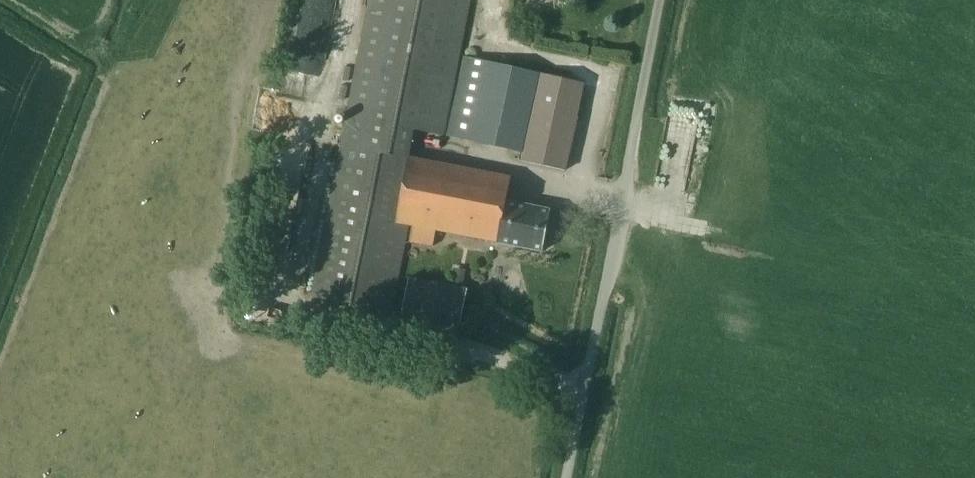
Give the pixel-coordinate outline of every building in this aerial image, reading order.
[(413,131),(444,136),(470,0),(368,0),(311,297),(390,312),(407,226),(413,227),(410,241),(432,245),(435,231),(542,251),(550,211),(505,202),(509,177),(408,157),(413,131)] [(583,82),(464,58),(448,134),(517,149),(522,127),(529,128),(522,161),(564,170),(583,82)] [(467,290),(408,279),(401,314),(460,326),(467,290)]
